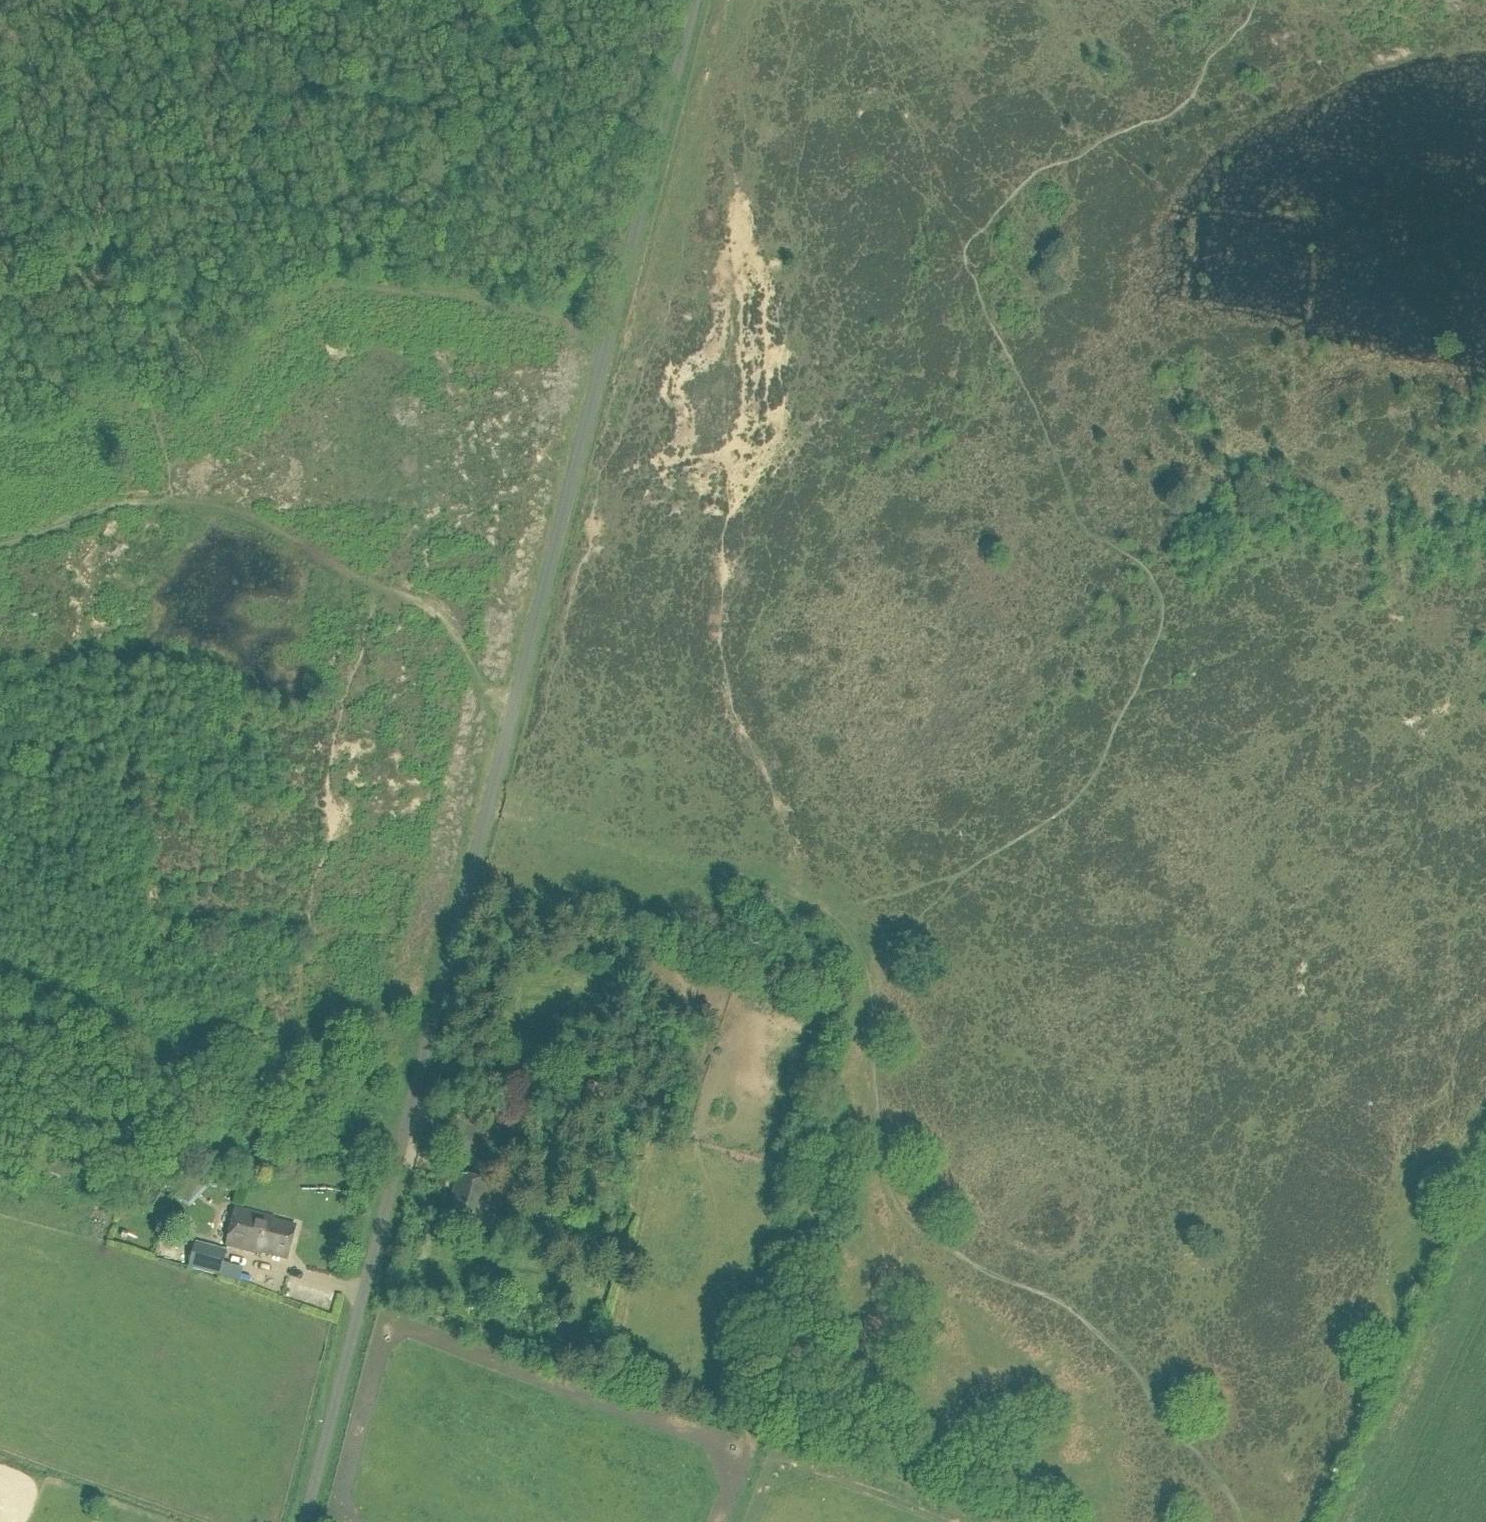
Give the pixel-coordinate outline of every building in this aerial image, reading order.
[(497,1231),(508,1189),(457,1175),(445,1222),(478,1231),(479,1226),(497,1231)] [(283,1261),(291,1230),(273,1226),(269,1221),(235,1212),(225,1249),(257,1257),(260,1255),(283,1261)] [(220,1278),(227,1252),(195,1244),(189,1270),(220,1278)]
